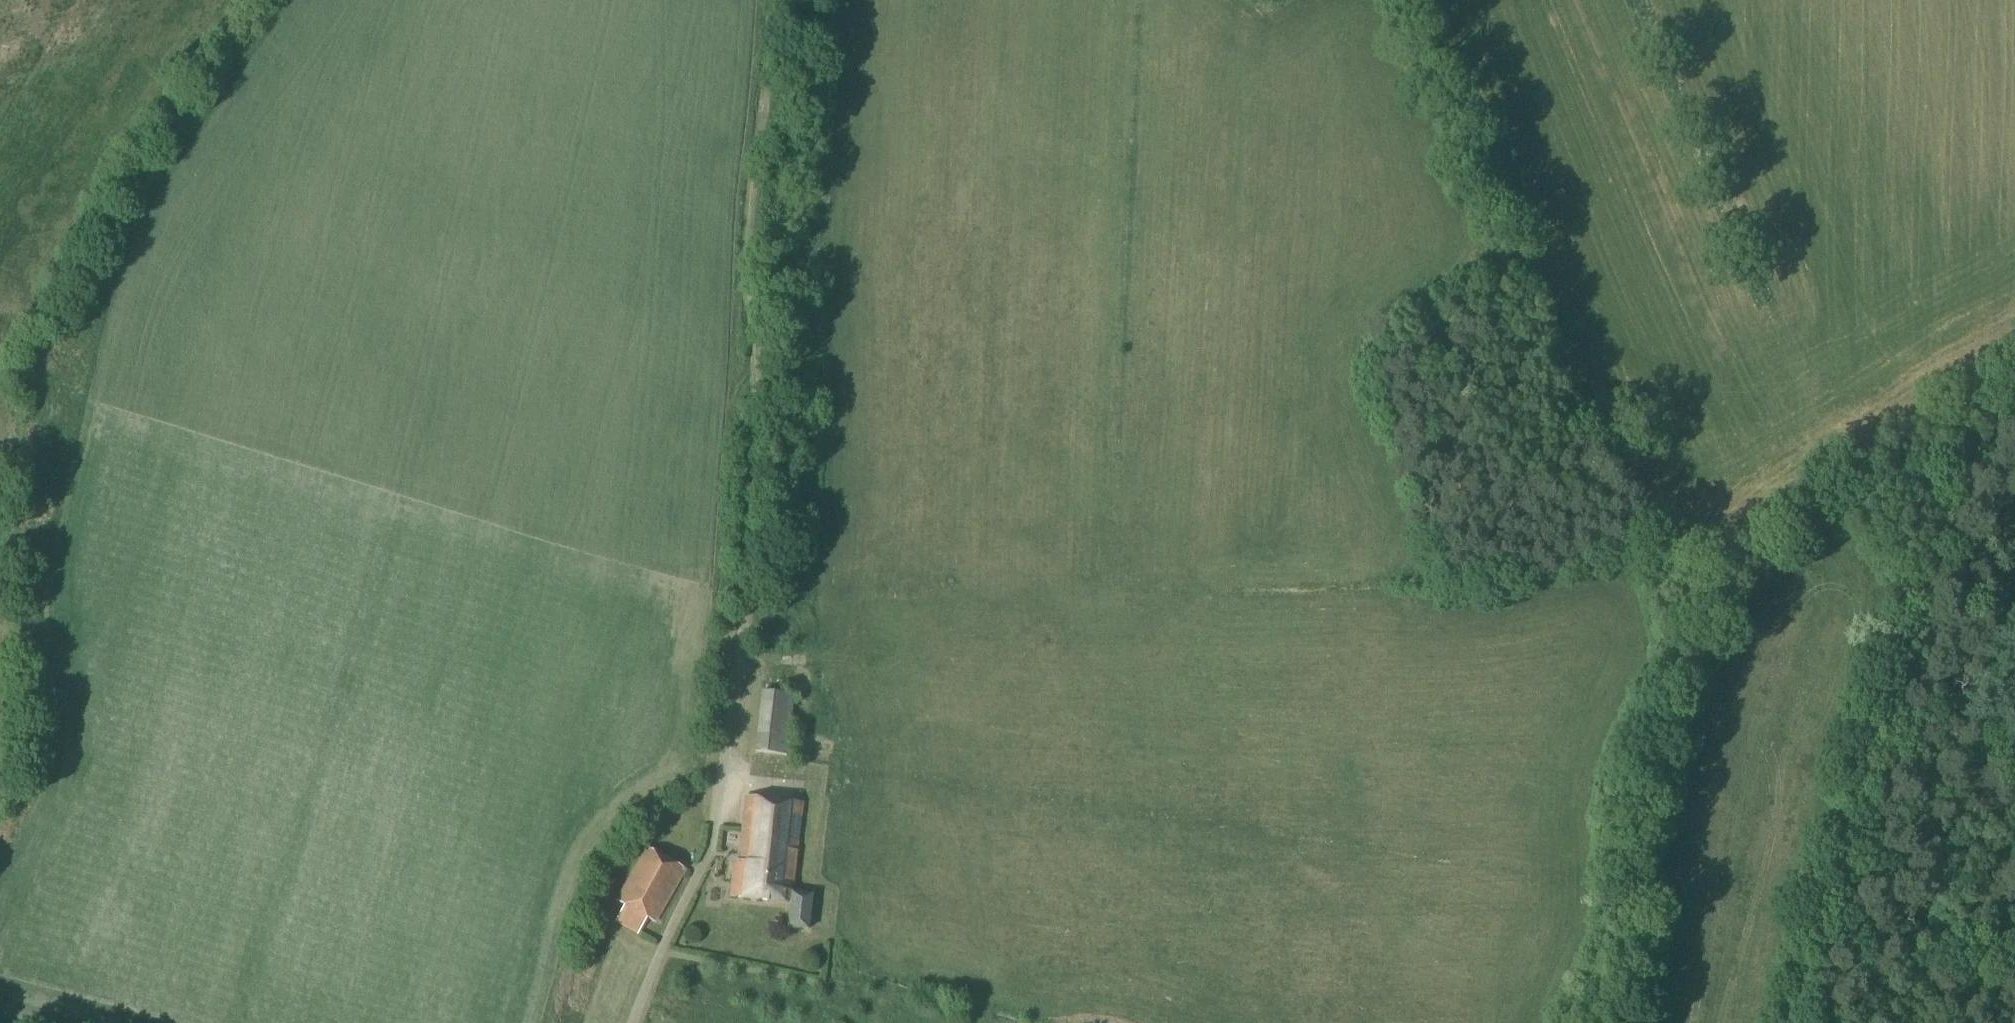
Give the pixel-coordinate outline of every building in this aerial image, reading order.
[(788,756),(795,695),(762,691),(755,753),(788,756)] [(792,892),(803,803),(746,796),(739,861),(735,860),(730,897),(790,904),(787,928),(808,930),(812,895),(792,892)] [(656,924),(687,870),(646,847),(615,902),(624,906),(615,923),(638,935),(647,920),(656,924)]
